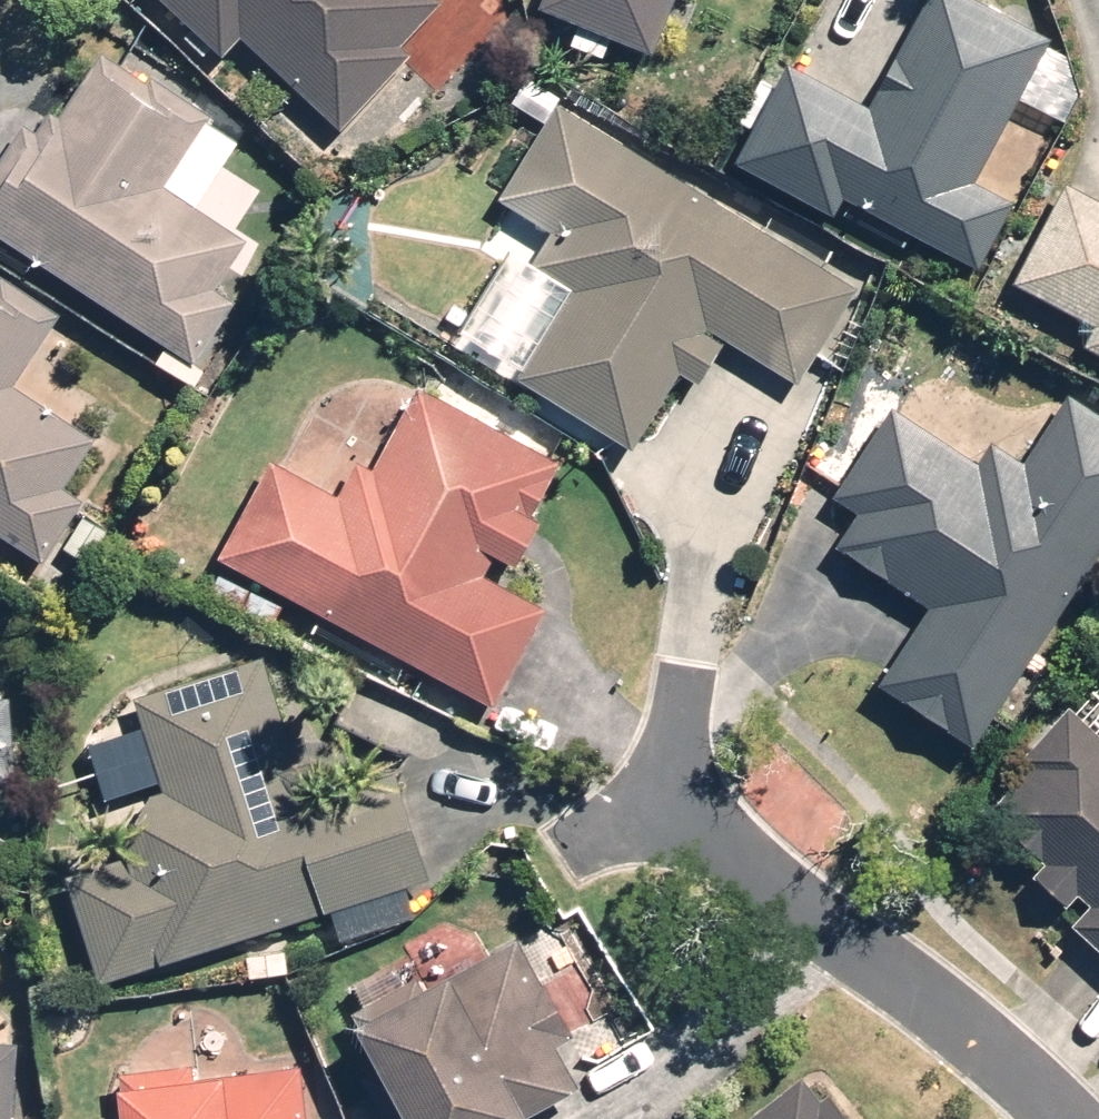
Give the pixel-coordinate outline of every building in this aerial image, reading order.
[(208,64),(226,43),(335,139),(402,63),(394,56),(435,10),(424,0),(135,0),(208,64)] [(524,18),(650,62),(671,0),(530,0),(524,18)] [(970,281),(1007,209),(968,189),(1041,49),(947,0),(920,0),(860,114),(775,70),(721,174),(826,229),(836,211),(970,281)] [(0,156),(0,250),(183,372),(228,304),(206,290),(237,243),(190,212),(234,146),(93,52),(45,123),(29,113),(0,156)] [(628,461),(674,383),(691,393),(719,345),(792,389),(849,293),(554,118),(503,204),(547,230),(523,270),(566,295),(509,391),(628,461)] [(1062,187),(992,316),(1098,375),(1098,207),(1062,187)] [(9,386),(54,323),(0,285),(0,556),(27,575),(78,504),(61,492),(94,445),(9,386)] [(539,618),(480,587),(490,567),(506,576),(531,528),(523,524),(555,462),(409,386),(362,478),(351,472),(331,511),(256,472),(207,567),(490,713),(539,618)] [(1048,413),(1015,465),(980,444),(967,466),(881,413),(825,503),(847,517),(824,554),(918,613),(867,693),(967,756),(1098,545),(1098,445),(1048,413)] [(60,882),(86,988),(319,925),(327,951),(408,930),(399,898),(417,894),(390,793),(300,817),(295,800),(309,796),(294,742),(277,747),(255,666),(130,699),(155,792),(151,797),(147,802),(144,807),(140,812),(137,818),(134,823),(131,829),(129,835),(126,841),(124,847),(122,853),(121,859),(60,882)] [(8,788),(1,703),(0,704),(0,789),(8,788)] [(976,816),(1011,855),(1026,842),(1038,855),(1015,876),(1042,907),(1062,889),(1080,909),(1060,926),(1098,971),(1098,755),(1063,713),(1005,765),(1018,779),(976,816)] [(330,1045),(375,1118),(519,1118),(582,1081),(497,943),(330,1045)] [(13,1054),(0,1053),(0,1118),(9,1118),(13,1054)] [(302,1077),(112,1073),(111,1118),(301,1118),(302,1077)] [(824,1102),(815,1109),(798,1084),(747,1118),(836,1118),(824,1102)]
